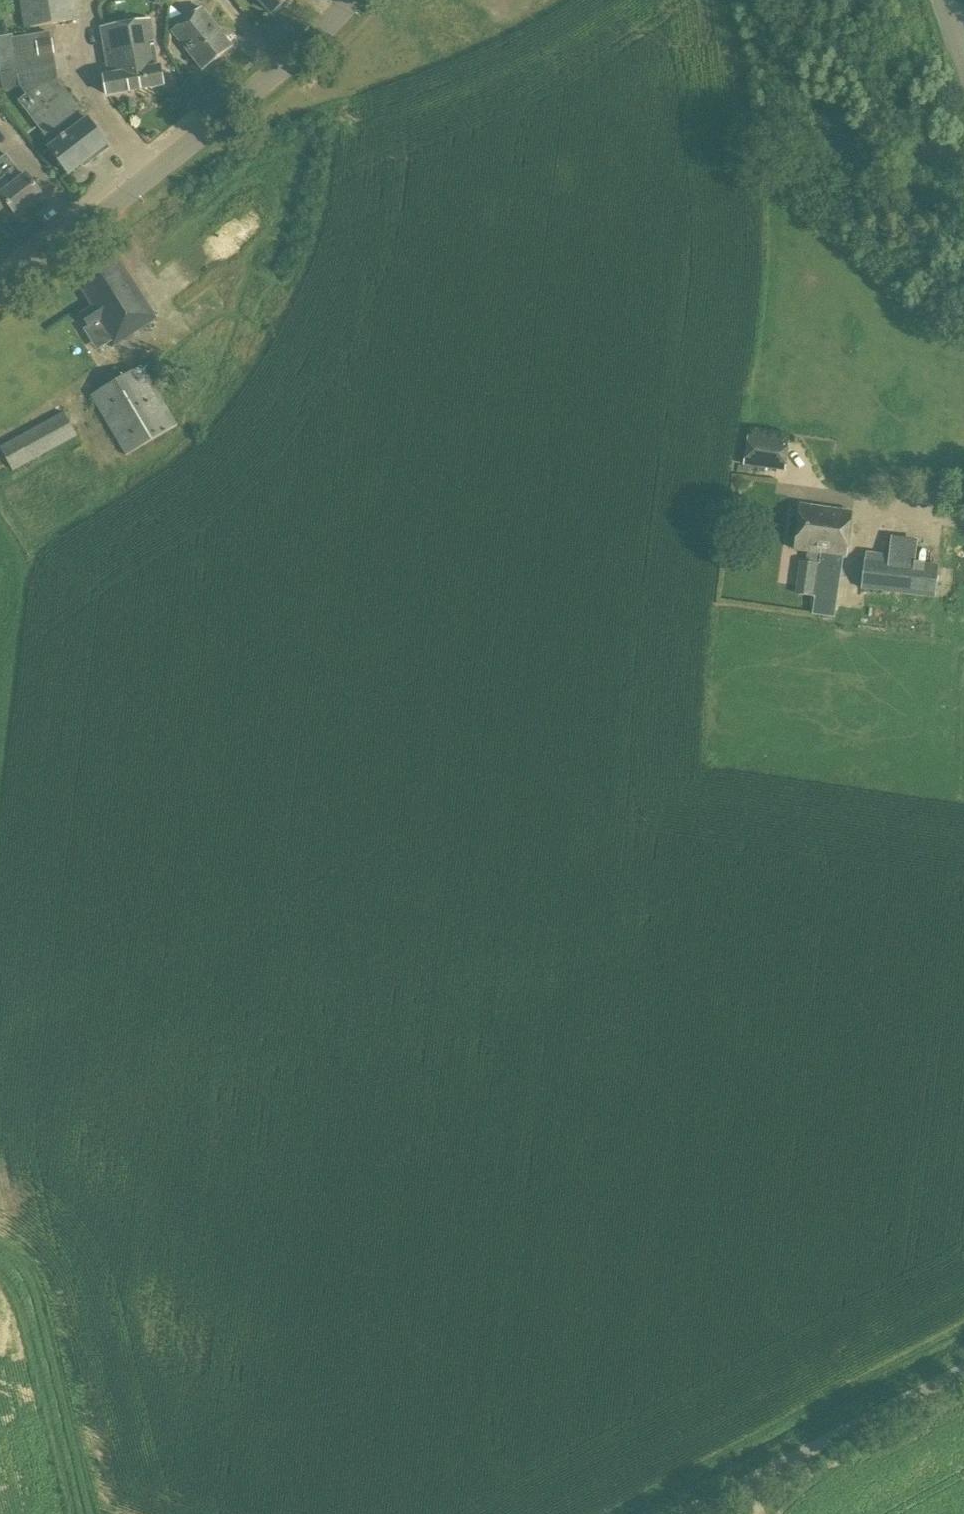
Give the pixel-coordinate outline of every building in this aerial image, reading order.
[(79,20),(76,0),(21,0),(26,28),(79,20)] [(272,14),(287,0),(258,0),(272,14)] [(202,70),(232,47),(202,8),(172,32),(202,70)] [(149,18),(100,27),(108,76),(104,76),(107,96),(163,86),(160,67),(158,67),(149,18)] [(50,32),(13,38),(13,35),(0,37),(0,75),(17,72),(19,87),(26,95),(18,101),(52,147),(50,149),(69,174),(106,145),(87,120),(59,81),(50,32)] [(243,55),(247,70),(265,65),(260,50),(243,55)] [(15,169),(16,167),(6,154),(0,159),(0,210),(7,204),(16,216),(42,195),(26,175),(22,178),(15,169)] [(111,345),(155,315),(114,254),(75,280),(94,307),(82,316),(89,327),(96,322),(111,345)] [(125,456),(177,426),(142,366),(90,396),(125,456)] [(77,436),(64,412),(0,447),(0,448),(13,471),(77,436)] [(785,472),(789,441),(748,436),(744,466),(785,472)] [(801,505),(795,550),(808,551),(807,558),(806,558),(806,564),(821,566),(817,598),(815,597),(812,615),(835,618),(844,555),(846,556),(852,511),(801,505)] [(933,599),(938,565),(866,556),(862,589),(933,599)]
